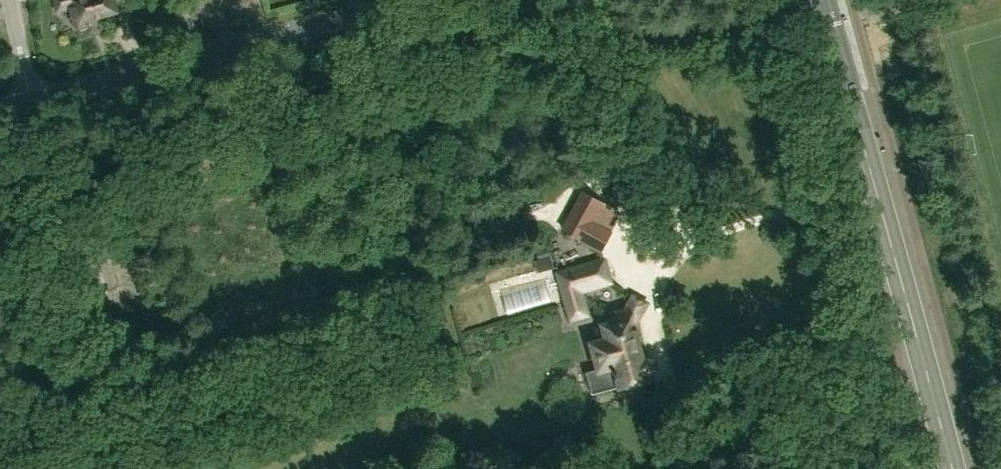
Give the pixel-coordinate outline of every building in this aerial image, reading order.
[(57,10),(68,7),(72,21),(78,28),(87,26),(89,19),(116,12),(113,0),(54,0),(57,10)] [(892,19),(902,16),(897,0),(887,0),(892,19)] [(582,190),(561,229),(602,251),(611,233),(587,220),(599,199),(582,190)] [(539,260),(535,261),(538,272),(554,268),(549,248),(537,252),(539,260)] [(612,284),(604,258),(555,272),(568,322),(589,316),(582,292),(612,284)] [(587,371),(593,393),(648,378),(653,374),(655,367),(653,363),(651,360),(642,359),(634,326),(646,304),(632,297),(617,320),(601,325),(604,338),(589,342),(597,369),(587,371)]
